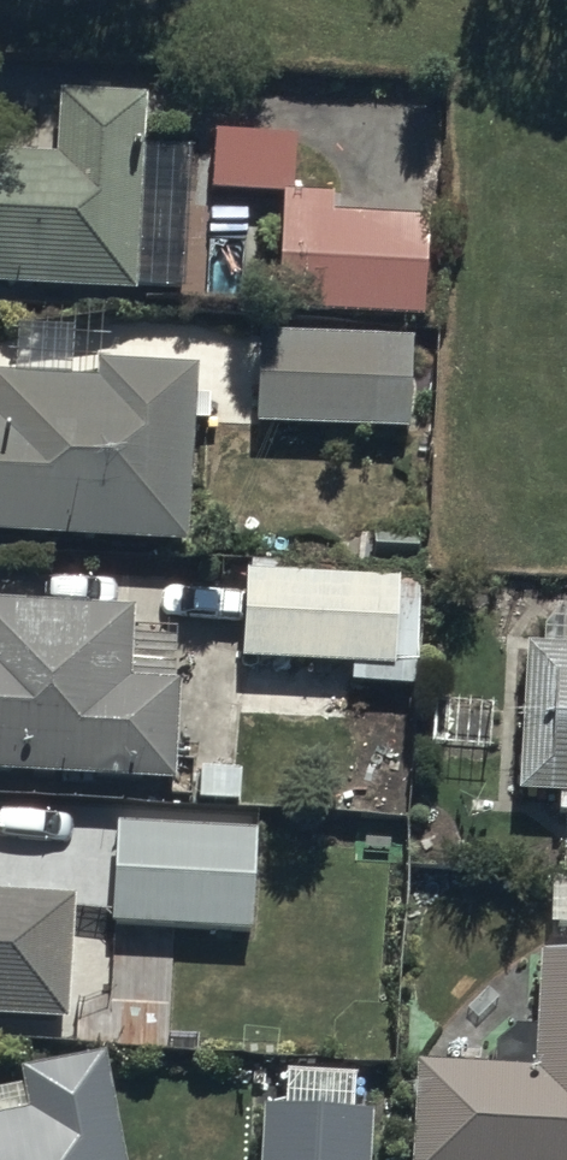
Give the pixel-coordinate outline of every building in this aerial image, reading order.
[(165,290),(172,98),(63,94),(61,148),(0,146),(0,284),(165,290)] [(332,219),(333,199),(282,196),(275,282),(272,311),(421,325),(430,228),(332,219)] [(246,213),(202,210),(196,303),(239,306),(246,213)] [(256,335),(251,425),(410,433),(414,343),(256,335)] [(196,565),(208,377),(105,371),(104,394),(0,388),(0,553),(196,565)] [(400,575),(244,568),(240,664),(348,669),(347,686),(415,689),(419,607),(399,606),(400,575)] [(514,797),(553,798),(552,818),(566,818),(566,611),(541,611),(540,654),(518,654),(514,797)] [(176,789),(179,693),(134,691),(137,617),(0,612),(0,783),(176,789)] [(115,824),(108,925),(250,934),(257,833),(115,824)] [(548,882),(547,927),(566,928),(566,883),(548,882)] [(72,1026),(79,894),(0,890),(0,1022),(72,1026)] [(545,948),(536,1065),(419,1057),(411,1159),(566,1159),(566,950),(545,948)] [(109,1056),(25,1073),(33,1113),(0,1120),(0,1159),(131,1159),(109,1056)] [(258,1109),(256,1159),(373,1159),(374,1111),(361,1110),(362,1072),(290,1069),(288,1110),(258,1109)]
